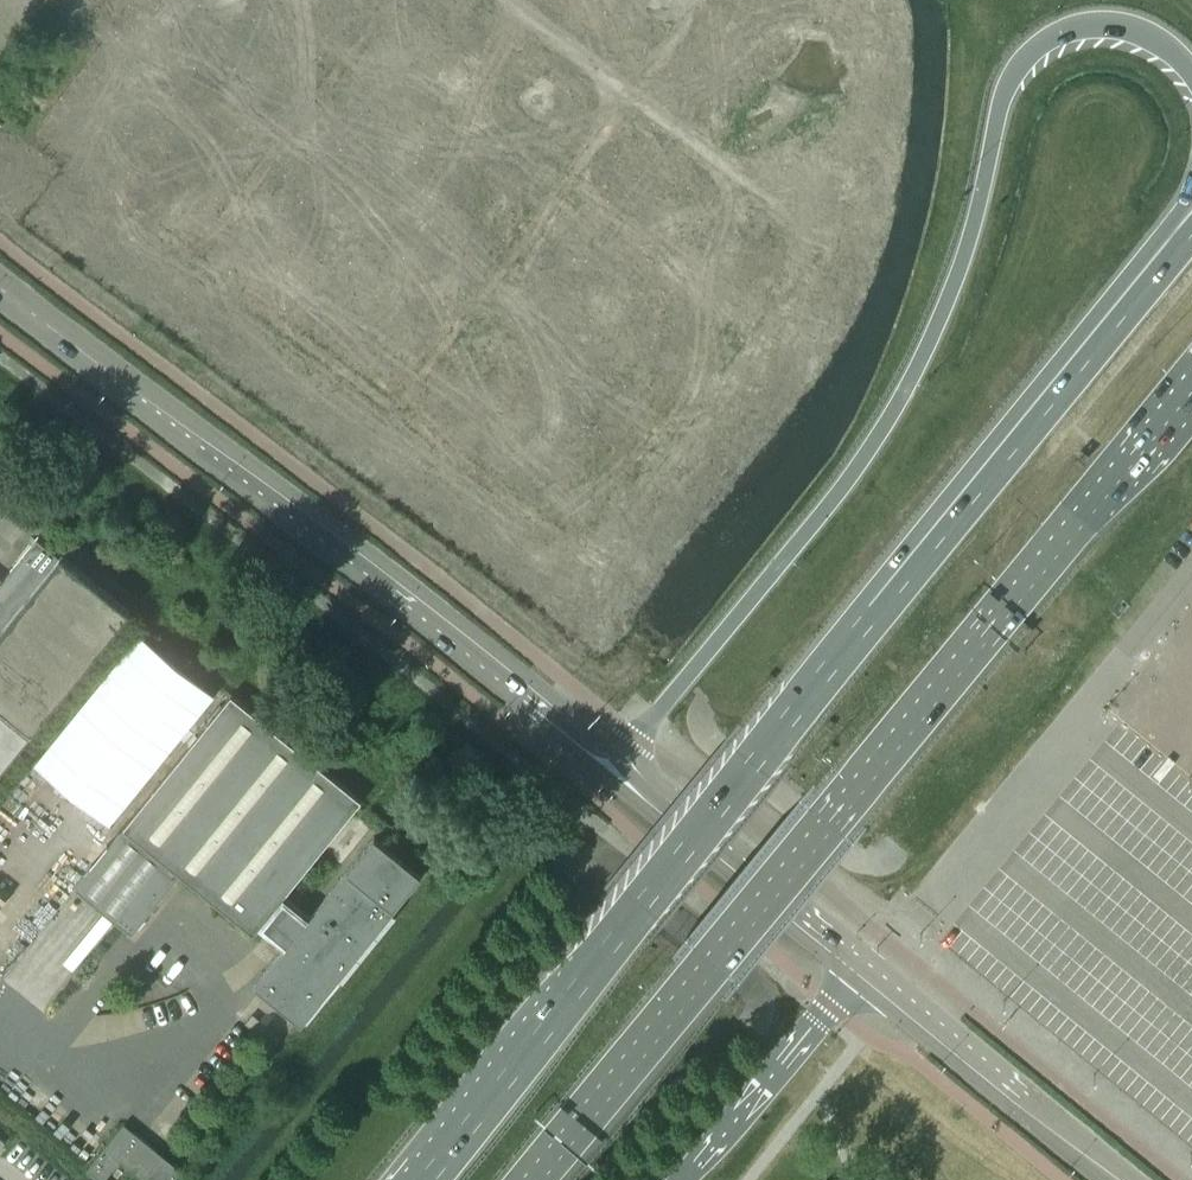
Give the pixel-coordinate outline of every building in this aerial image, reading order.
[(129,613),(130,611),(39,538),(0,584),(0,772),(129,613)] [(283,896),(361,800),(231,695),(122,828),(179,874),(253,934),(259,926),(285,947),(254,985),(301,1023),(420,875),(374,837),(309,917),(283,896)] [(132,932),(179,874),(122,828),(75,886),(132,932)] [(124,1124),(86,1170),(98,1179),(104,1179),(119,1161),(142,1179),(173,1179),(181,1170),(124,1124)]
